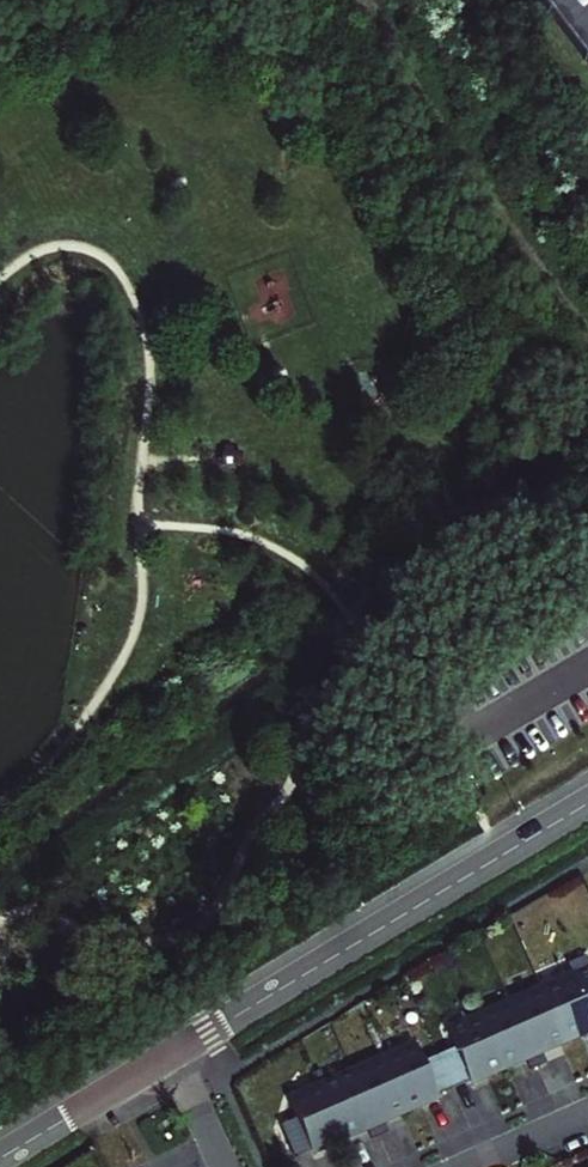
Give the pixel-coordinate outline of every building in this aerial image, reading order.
[(587,59),(587,0),(540,0),(587,59)] [(253,450),(232,450),(232,464),(253,464),(253,450)] [(540,995),(562,1046),(585,1036),(587,1035),(587,974),(540,995)] [(540,995),(509,1009),(531,1060),(538,1057),(549,1052),(562,1046),(540,995)] [(509,1009),(478,1022),(500,1073),(510,1068),(522,1063),(531,1060),(509,1009)] [(478,1022),(444,1037),(452,1055),(466,1086),(466,1087),(480,1081),(500,1073),(478,1022)] [(416,1049),(382,1063),(404,1114),(425,1105),(438,1100),(437,1098),(424,1068),(416,1049)] [(452,1055),(438,1062),(451,1092),(466,1086),(452,1055)] [(531,1060),(522,1063),(527,1075),(543,1068),(538,1057),(531,1060)] [(438,1062),(424,1068),(437,1098),(451,1092),(438,1062)] [(382,1063),(351,1077),(373,1128),(381,1124),(395,1118),(404,1114),(382,1063)] [(351,1077),(320,1090),(342,1141),(355,1136),(366,1131),(373,1128),(351,1077)] [(320,1090),(288,1104),(296,1123),(309,1154),(310,1155),(328,1147),(342,1141),(320,1090)] [(296,1123),(282,1129),(295,1160),(309,1154),(296,1123)] [(386,1136),(381,1124),(373,1128),(366,1131),(371,1142),(386,1136)]
